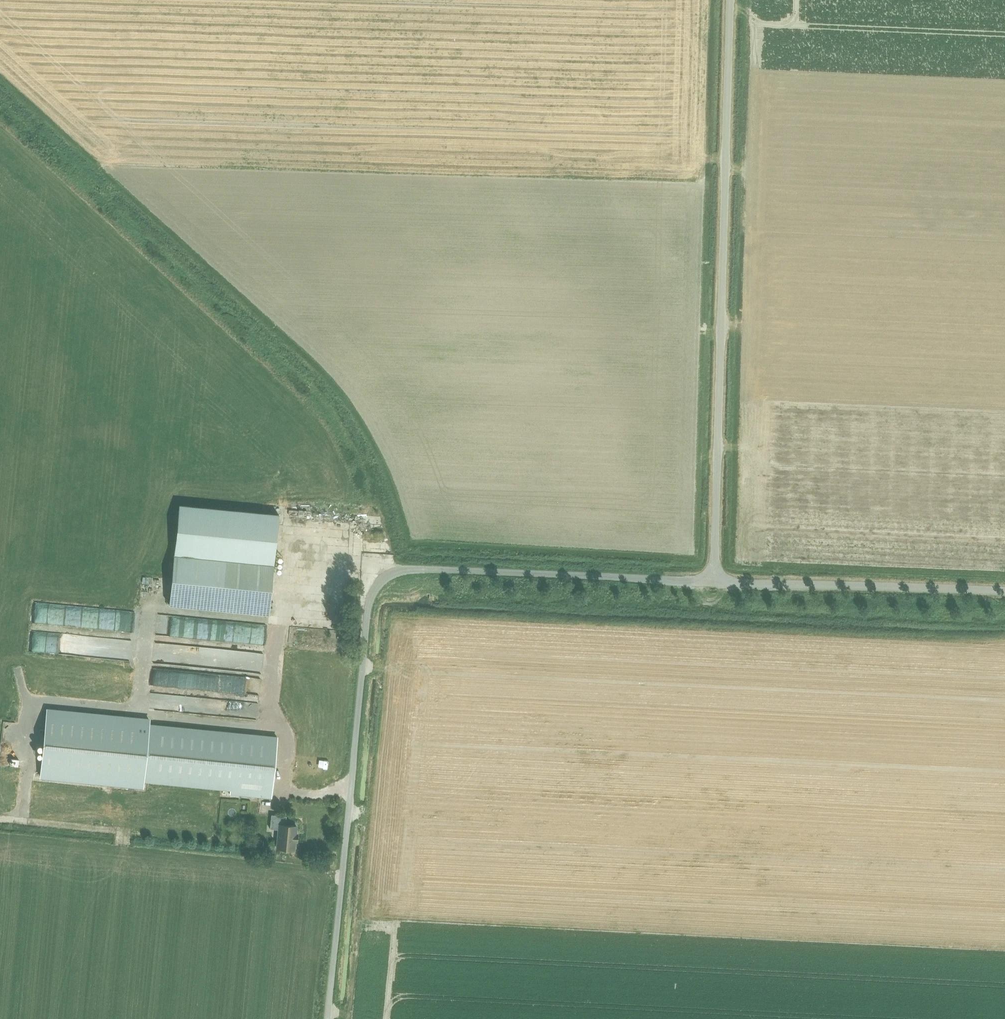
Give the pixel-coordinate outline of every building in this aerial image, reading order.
[(269,614),(279,514),(179,505),(169,604),(269,614)] [(257,652),(184,646),(183,668),(255,674),(257,652)] [(148,685),(254,695),(256,677),(149,667),(148,685)] [(255,704),(233,700),(230,714),(252,718),(255,704)] [(49,711),(43,776),(142,786),(143,781),(230,790),(230,794),(271,798),(277,737),(148,724),(148,720),(49,711)] [(7,758),(6,765),(14,766),(15,759),(7,758)] [(210,813),(212,801),(206,800),(204,812),(210,813)] [(279,829),(277,848),(282,848),(283,850),(288,851),(289,849),(294,849),(295,841),(297,841),(297,834),(296,834),(296,826),(285,825),(286,816),(271,814),(270,828),(279,829)]
